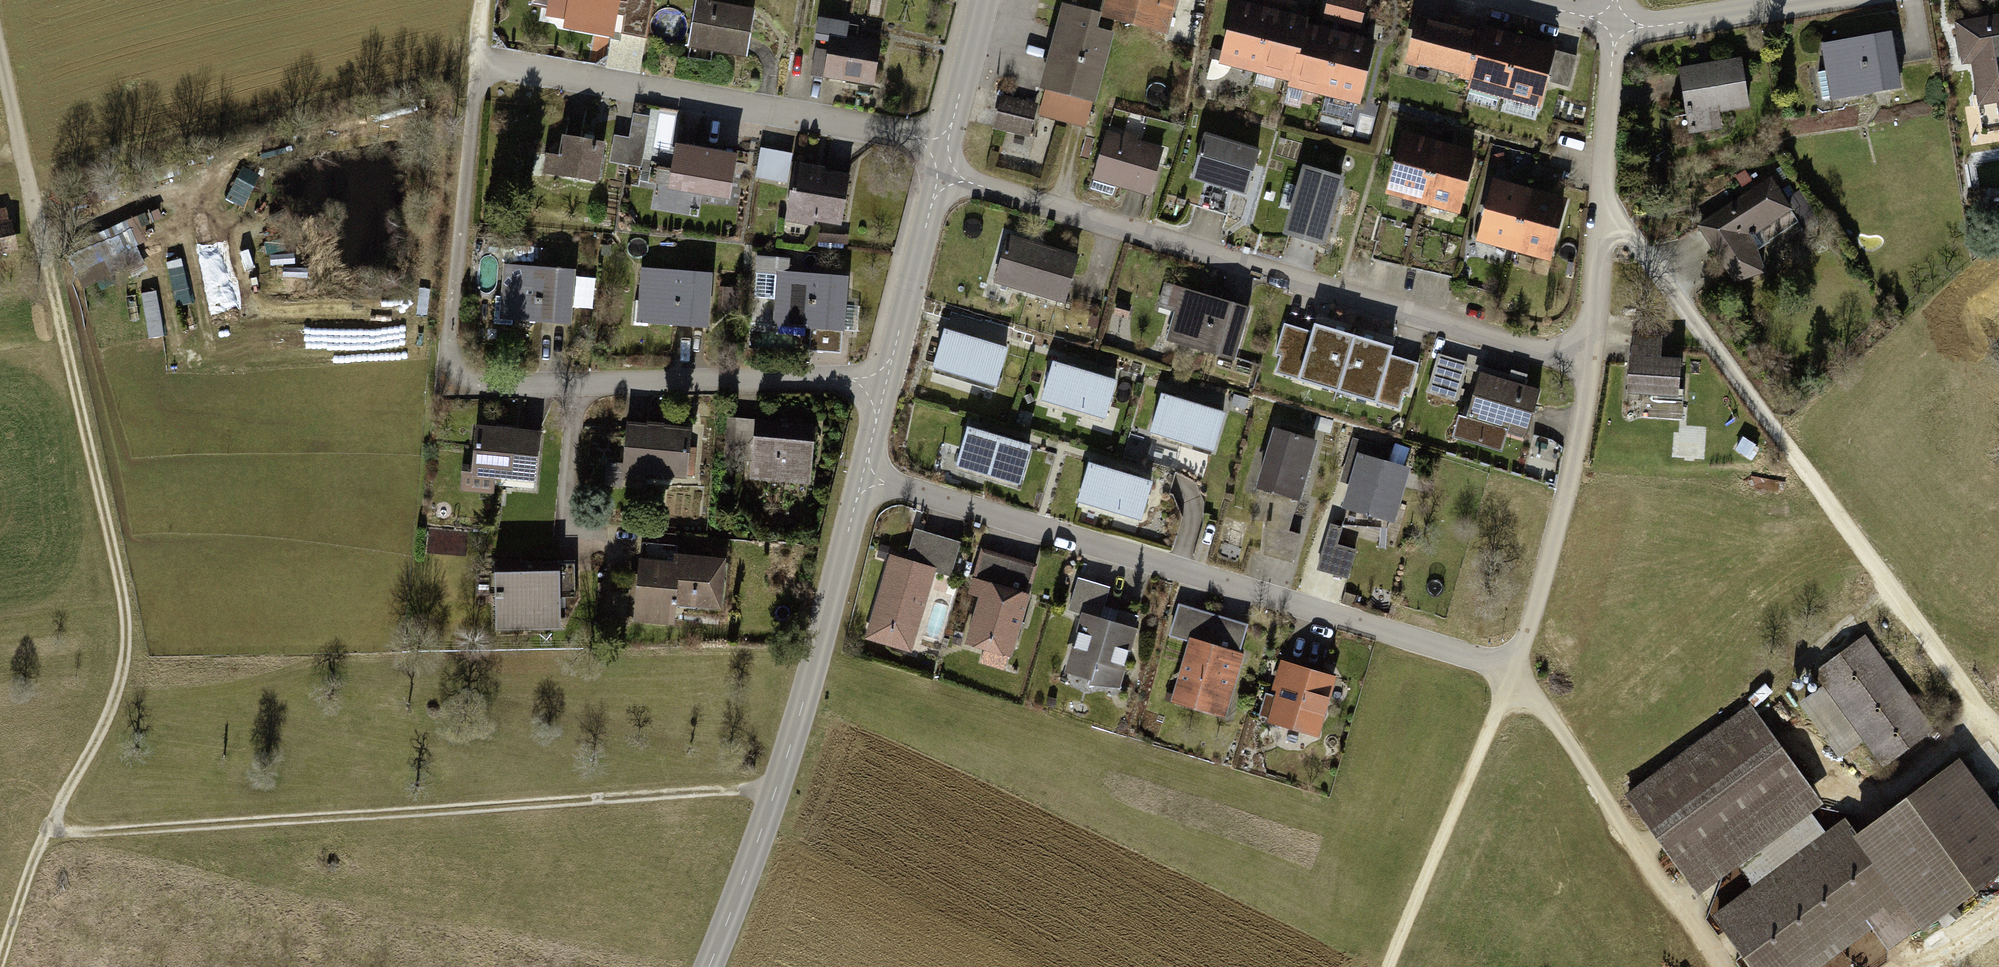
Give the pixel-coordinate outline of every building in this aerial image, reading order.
[(619,0),(552,0),(549,17),(567,20),(566,27),(612,36),(616,15),(624,17),(627,4),(618,3),(619,0)] [(627,4),(624,17),(621,35),(646,39),(654,0),(628,0),(627,4)] [(1108,0),(1072,0),(1070,8),(1103,17),(1108,0)] [(1103,17),(1114,21),(1163,34),(1173,0),(1108,0),(1103,17)] [(1273,4),(1271,14),(1281,17),(1283,7),(1291,9),(1293,0),(1274,0),(1273,4)] [(1325,17),(1342,22),(1348,0),(1330,0),(1325,17)] [(1342,22),(1338,36),(1348,39),(1352,24),(1359,26),(1366,2),(1360,0),(1348,0),(1342,22)] [(725,6),(697,2),(690,44),(713,48),(713,50),(746,56),(753,14),(724,9),(725,6)] [(1175,34),(1202,39),(1208,9),(1180,4),(1175,34)] [(1256,69),(1271,14),(1236,5),(1222,60),(1256,69)] [(1103,17),(1070,8),(1049,90),(1092,103),(1114,21),(1103,17)] [(1304,27),(1305,23),(1281,17),(1271,14),(1256,69),(1291,78),(1304,27)] [(1443,27),(1419,21),(1408,63),(1472,78),(1477,58),(1483,37),(1456,30),(1458,21),(1446,18),(1443,27)] [(1958,25),(1964,62),(1974,61),(1979,95),(1973,97),(1974,105),(1994,102),(1998,128),(1998,18),(1958,25)] [(872,82),(878,44),(844,38),(847,24),(823,20),(821,37),(833,39),(831,51),(816,48),(810,75),(825,79),(826,74),(872,82)] [(1338,36),(1304,27),(1291,78),(1289,84),(1324,92),(1338,36)] [(1484,32),(1483,37),(1477,58),(1472,78),(1470,88),(1466,100),(1496,108),(1499,93),(1504,95),(1506,87),(1510,73),(1518,42),(1484,32)] [(1858,41),(1823,47),(1827,72),(1818,73),(1823,99),(1841,96),(1866,92),(1867,94),(1900,89),(1891,34),(1858,39),(1858,41)] [(1348,39),(1338,36),(1324,92),(1359,101),(1373,45),(1348,39)] [(1577,56),(1518,42),(1510,73),(1506,87),(1504,95),(1539,104),(1546,75),(1547,76),(1551,77),(1551,82),(1569,86),(1577,56)] [(1740,62),(1680,72),(1687,115),(1688,115),(1691,131),(1720,126),(1718,110),(1748,105),(1740,62)] [(1034,106),(1005,99),(998,128),(1026,135),(1034,106)] [(633,132),(635,109),(623,108),(621,130),(633,132)] [(1162,152),(1107,136),(1091,189),(1112,195),(1116,184),(1149,194),(1162,152)] [(603,143),(565,137),(559,177),(596,183),(603,143)] [(630,139),(615,137),(610,161),(625,164),(630,139)] [(1258,153),(1206,137),(1194,176),(1246,191),(1258,153)] [(1424,200),(1439,146),(1405,137),(1390,190),(1422,199),(1424,200)] [(645,142),(630,139),(625,164),(641,167),(645,142)] [(764,144),(757,178),(790,184),(797,150),(764,144)] [(1458,209),(1473,156),(1439,146),(1424,200),(1458,209)] [(736,157),(676,147),(672,172),(687,174),(684,190),(729,197),(736,157)] [(1505,163),(1501,153),(1491,157),(1495,167),(1505,163)] [(814,170),(796,167),(789,214),(841,222),(848,179),(814,174),(814,170)] [(1340,178),(1306,168),(1287,234),(1321,244),(1340,178)] [(1771,181),(1699,226),(1735,282),(1763,273),(1755,250),(1798,223),(1804,232),(1819,222),(1800,193),(1796,196),(1788,185),(1778,192),(1771,181)] [(1515,247),(1529,194),(1495,185),(1481,238),(1515,247)] [(84,189),(68,192),(70,204),(86,201),(84,189)] [(1549,256),(1563,204),(1529,194),(1515,247),(1549,256)] [(0,212),(0,251),(13,249),(8,225),(6,226),(3,211),(0,212)] [(148,269),(140,241),(149,239),(142,217),(114,226),(129,275),(148,269)] [(1077,259),(1008,238),(996,281),(1064,301),(1077,259)] [(107,258),(79,268),(85,285),(113,275),(107,258)] [(787,262),(756,259),(753,298),(775,300),(773,325),(843,330),(847,277),(813,275),(813,277),(786,275),(787,262)] [(173,266),(179,304),(193,301),(186,264),(173,266)] [(541,270),(505,267),(503,297),(495,296),(493,323),(512,324),(512,319),(538,320),(538,321),(571,323),(575,271),(541,268),(541,270)] [(678,274),(642,271),(640,301),(649,301),(648,321),(673,323),(673,325),(708,327),(712,274),(678,272),(678,274)] [(736,309),(737,291),(726,291),(725,309),(736,309)] [(1214,301),(1182,292),(1169,339),(1203,349),(1203,350),(1235,359),(1249,309),(1214,300),(1214,301)] [(1337,391),(1353,336),(1315,325),(1313,332),(1285,324),(1276,355),(1304,364),(1299,380),(1337,391)] [(1006,350),(946,332),(935,368),(996,386),(1006,350)] [(1663,336),(1635,334),(1634,347),(1632,347),(1629,393),(1678,396),(1680,360),(1662,359),(1663,336)] [(1410,394),(1419,364),(1390,356),(1392,348),(1353,336),(1337,391),(1376,403),(1381,386),(1410,394)] [(1457,400),(1466,369),(1437,361),(1428,392),(1457,400)] [(1114,382),(1054,365),(1044,400),(1104,418),(1114,382)] [(1508,381),(1480,373),(1470,408),(1465,406),(1457,434),(1472,438),(1477,421),(1526,436),(1540,391),(1524,386),(1527,376),(1511,371),(1508,381)] [(1223,415),(1162,397),(1152,432),(1213,450),(1223,415)] [(811,482),(816,427),(729,419),(726,449),(753,451),(751,473),(778,475),(778,479),(811,482)] [(688,452),(690,432),(628,426),(624,465),(606,464),(604,486),(622,488),(624,471),(686,476),(687,473),(695,474),(696,453),(688,452)] [(540,434),(477,428),(473,468),(464,467),(462,489),(492,492),(494,475),(514,477),(513,486),(534,488),(540,434)] [(1030,448),(968,430),(958,465),(959,466),(988,474),(991,475),(1019,483),(1028,452),(1030,448)] [(1314,442),(1276,430),(1259,488),(1297,499),(1314,442)] [(1150,459),(1179,465),(1182,448),(1154,442),(1150,459)] [(1405,468),(1362,456),(1347,508),(1390,521),(1405,468)] [(1151,484),(1090,466),(1079,501),(1140,519),(1151,484)] [(1288,531),(1290,525),(1268,522),(1264,555),(1292,563),(1300,535),(1288,531)] [(914,563),(893,557),(869,634),(890,640),(892,634),(896,632),(913,637),(933,570),(950,575),(959,544),(923,533),(914,563)] [(1328,542),(1323,569),(1352,575),(1358,548),(1328,542)] [(678,546),(643,543),(636,617),(673,620),(674,604),(677,604),(677,601),(718,605),(722,564),(684,560),(685,550),(677,549),(678,546)] [(886,560),(889,548),(881,546),(878,558),(886,560)] [(1009,558),(983,551),(973,582),(985,586),(968,643),(1009,655),(1026,597),(1000,589),(1009,558)] [(575,598),(575,572),(522,573),(522,559),(495,559),(496,626),(561,625),(560,598),(575,598)] [(1096,584),(1079,579),(1069,610),(1085,616),(1071,663),(1092,670),(1088,684),(1117,687),(1137,618),(1122,613),(1118,625),(1086,614),(1096,584)] [(1170,636),(1193,642),(1177,696),(1223,710),(1240,654),(1206,644),(1213,619),(1178,609),(1170,636)] [(1936,729),(1866,635),(1814,673),(1824,687),(1805,700),(1844,753),(1864,738),(1885,767),(1936,729)] [(1332,680),(1288,667),(1279,698),(1267,694),(1260,716),(1316,733),(1332,680)] [(1750,708),(1628,796),(1687,877),(1809,788),(1750,708)] [(1752,966),(1810,966),(1871,922),(1888,946),(1920,922),(1923,927),(1998,872),(1998,816),(1960,762),(1858,836),(1848,822),(1716,918),(1752,966)]
